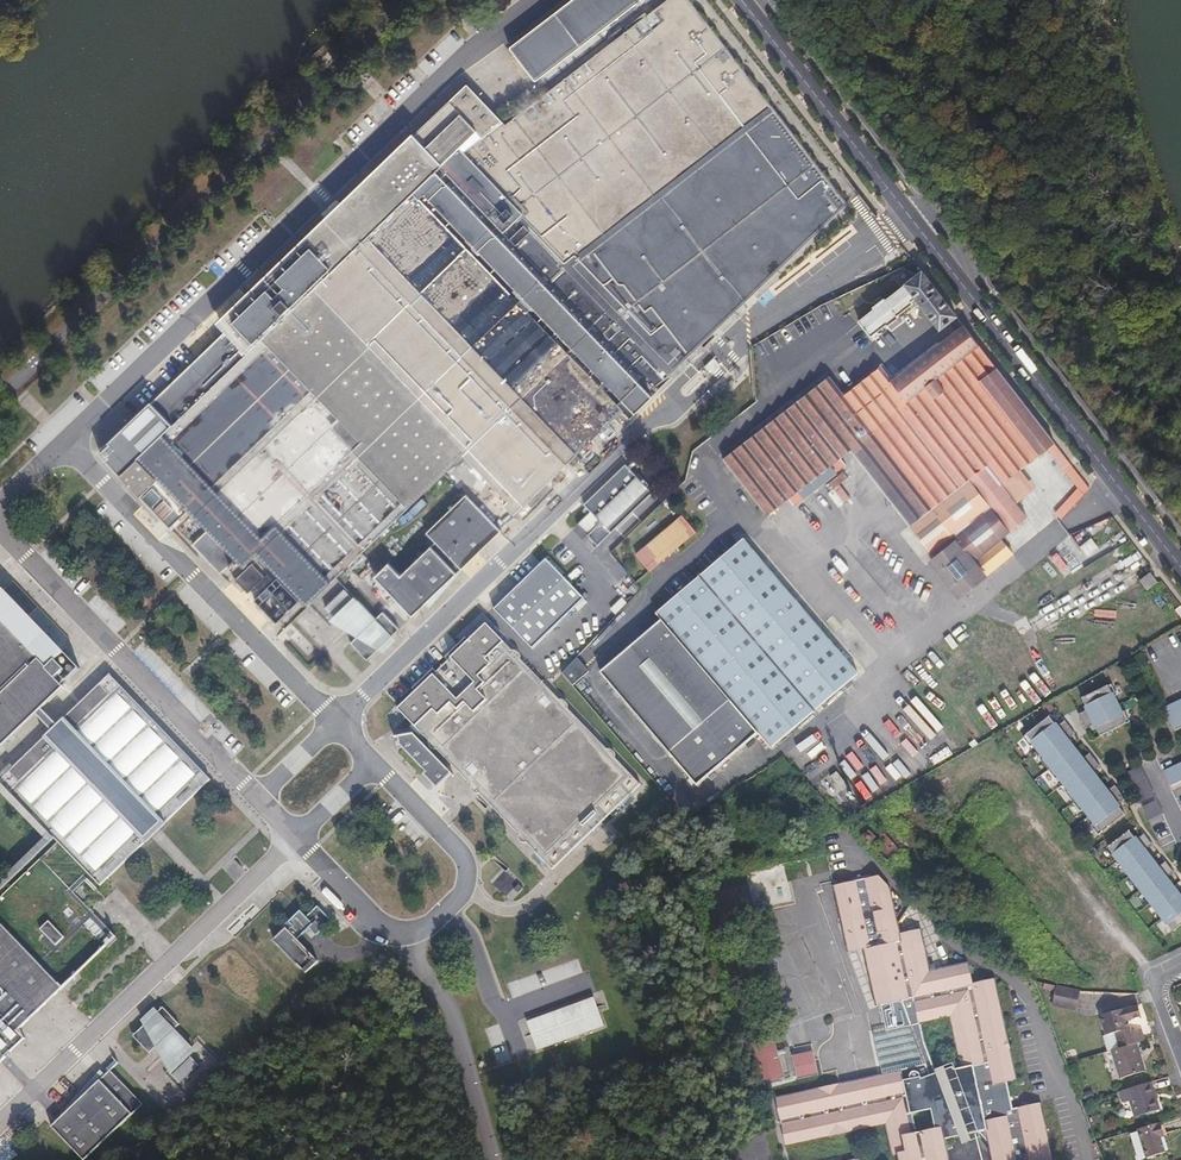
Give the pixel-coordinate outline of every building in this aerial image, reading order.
[(310,597),(461,448),(463,449),(445,467),(482,502),(500,485),(507,494),(501,500),(512,511),(620,404),(627,411),(669,372),(667,370),(845,205),(686,0),(665,0),(504,123),(466,84),(254,289),(260,296),(102,448),(123,470),(121,473),(169,524),(193,501),(244,552),(255,542),(310,597)] [(511,45),(536,79),(637,0),(570,0),(511,45)] [(954,315),(919,271),(883,299),(881,296),(869,306),(870,308),(856,320),(868,335),(884,323),(885,325),(897,317),(895,315),(915,299),(937,328),(954,315)] [(1052,443),(960,324),(888,379),(878,366),(842,393),(827,375),(720,458),(765,515),(796,491),(802,498),(834,473),(828,466),(849,450),(932,556),(927,560),(956,596),(1010,554),(998,538),(1025,517),(998,484),(1052,443)] [(701,367),(703,370),(706,368),(708,371),(717,362),(716,361),(719,359),(715,355),(713,357),(711,355),(702,364),(703,365),(701,367)] [(600,520),(609,531),(651,491),(623,462),(583,501),(589,509),(576,521),(587,532),(600,520)] [(374,577),(412,615),(498,530),(463,494),(425,532),(433,541),(400,574),(388,563),(374,577)] [(638,556),(680,518),(667,504),(612,554),(639,584),(652,572),(638,556)] [(699,530),(684,514),(680,518),(638,556),(652,572),(654,574),(699,530)] [(239,558),(207,526),(194,540),(222,569),(230,560),(233,563),(239,558)] [(1069,559),(1079,545),(1066,536),(1056,550),(1069,559)] [(859,679),(741,540),(656,609),(773,748),(859,679)] [(1084,554),(1090,563),(1101,556),(1094,547),(1084,554)] [(251,563),(234,579),(247,593),(264,577),(251,563)] [(492,615),(531,653),(582,602),(544,564),(492,615)] [(1140,577),(1146,586),(1157,579),(1151,570),(1140,577)] [(0,593),(0,746),(80,669),(4,589),(0,593)] [(351,644),(368,661),(398,631),(381,614),(375,620),(358,602),(340,619),(357,638),(351,644)] [(773,748),(656,609),(651,613),(657,619),(650,625),(747,739),(753,733),(769,751),(773,748)] [(285,628),(318,663),(327,653),(294,620),(285,628)] [(747,739),(650,625),(595,672),(692,786),(747,739)] [(422,740),(553,875),(641,788),(484,629),(398,715),(413,730),(411,732),(420,741),(422,740)] [(571,684),(587,670),(574,656),(560,671),(571,684)] [(0,780),(0,781),(100,885),(211,780),(110,674),(0,780)] [(1123,713),(1115,697),(1119,695),(1114,684),(1083,698),(1089,710),(1092,717),(1096,725),(1101,737),(1132,722),(1126,711),(1123,713)] [(1177,709),(1175,704),(1166,709),(1177,732),(1180,730),(1180,707),(1177,709)] [(1092,717),(1089,710),(1080,714),(1083,722),(1092,717)] [(1058,727),(1050,717),(1023,737),(1031,747),(1034,744),(1044,757),(1041,760),(1056,780),(1059,778),(1069,791),(1066,793),(1081,813),(1084,811),(1095,824),(1091,827),(1099,837),(1126,816),(1118,806),(1113,800),(1108,793),(1093,773),(1088,767),(1083,760),(1068,740),(1063,734),(1058,727)] [(1096,725),(1092,717),(1083,722),(1087,729),(1096,725)] [(1071,727),(1066,721),(1058,727),(1063,734),(1071,727)] [(1076,734),(1071,727),(1063,734),(1068,740),(1076,734)] [(402,750),(441,789),(453,776),(409,734),(400,743),(402,750)] [(1088,767),(1096,760),(1091,753),(1083,760),(1088,767)] [(1093,773),(1101,767),(1096,760),(1088,767),(1093,773)] [(1166,772),(1173,788),(1180,784),(1180,765),(1166,772)] [(1140,768),(1128,773),(1151,822),(1163,817),(1140,768)] [(1121,793),(1116,787),(1108,793),(1113,800),(1121,793)] [(1126,800),(1121,793),(1113,800),(1118,806),(1126,800)] [(1130,833),(1108,850),(1173,935),(1180,929),(1180,900),(1180,899),(1166,881),(1162,876),(1158,870),(1145,853),(1141,848),(1136,842),(1130,833)] [(1141,848),(1149,841),(1145,836),(1136,842),(1141,848)] [(1145,853),(1153,846),(1149,841),(1141,848),(1145,853)] [(116,937),(41,858),(0,897),(0,1063),(12,1052),(4,1044),(18,1031),(116,937)] [(1162,876),(1171,870),(1167,864),(1158,870),(1162,876)] [(1005,1077),(1015,1075),(995,974),(971,979),(967,957),(928,964),(919,923),(899,927),(889,882),(877,869),(831,877),(846,947),(862,945),(873,1001),(880,1000),(885,1026),(915,1020),(923,1060),(879,1069),(773,1093),(784,1142),(883,1121),(889,1153),(894,1152),(896,1159),(947,1159),(942,1135),(957,1132),(968,1130),(978,1127),(983,1126),(986,1140),(990,1159),(1052,1159),(1040,1099),(1011,1104),(1005,1077)] [(505,870),(492,882),(504,894),(516,882),(505,870)] [(1166,881),(1175,875),(1171,870),(1162,876),(1166,881)] [(762,898),(756,898),(757,908),(791,904),(789,886),(781,887),(780,877),(765,879),(766,886),(761,886),(762,898)] [(286,928),(274,939),(306,973),(318,962),(297,939),(310,928),(317,934),(331,920),(318,906),(306,917),(301,911),(289,921),(294,926),(289,930),(286,928)] [(1074,1006),(1078,991),(1057,984),(1053,997),(1074,1006)] [(1074,1006),(1053,997),(1051,1003),(1073,1009),(1074,1006)] [(528,1022),(537,1050),(604,1025),(594,998),(528,1022)] [(1126,1025),(1123,1013),(1135,1009),(1132,998),(1095,1008),(1101,1029),(1109,1026),(1113,1041),(1131,1036),(1140,1034),(1136,1023),(1126,1025)] [(157,1046),(174,1065),(193,1047),(175,1029),(180,1024),(163,1007),(133,1036),(150,1053),(157,1046)] [(923,1060),(915,1020),(885,1026),(871,1028),(879,1069),(923,1060)] [(12,1052),(26,1039),(18,1031),(4,1044),(12,1052)] [(1139,1063),(1131,1036),(1113,1041),(1106,1043),(1114,1070),(1139,1063)] [(797,1078),(818,1073),(813,1050),(792,1055),(797,1078)] [(52,1127),(84,1159),(85,1159),(143,1104),(110,1070),(52,1127)] [(1155,1104),(1146,1075),(1121,1082),(1130,1111),(1155,1104)] [(1160,1141),(1156,1130),(1160,1129),(1156,1115),(1133,1122),(1141,1151),(1161,1146),(1160,1141)] [(970,1137),(968,1130),(957,1132),(958,1139),(970,1137)] [(838,1150),(829,1152),(831,1159),(840,1159),(839,1157),(838,1150)]
